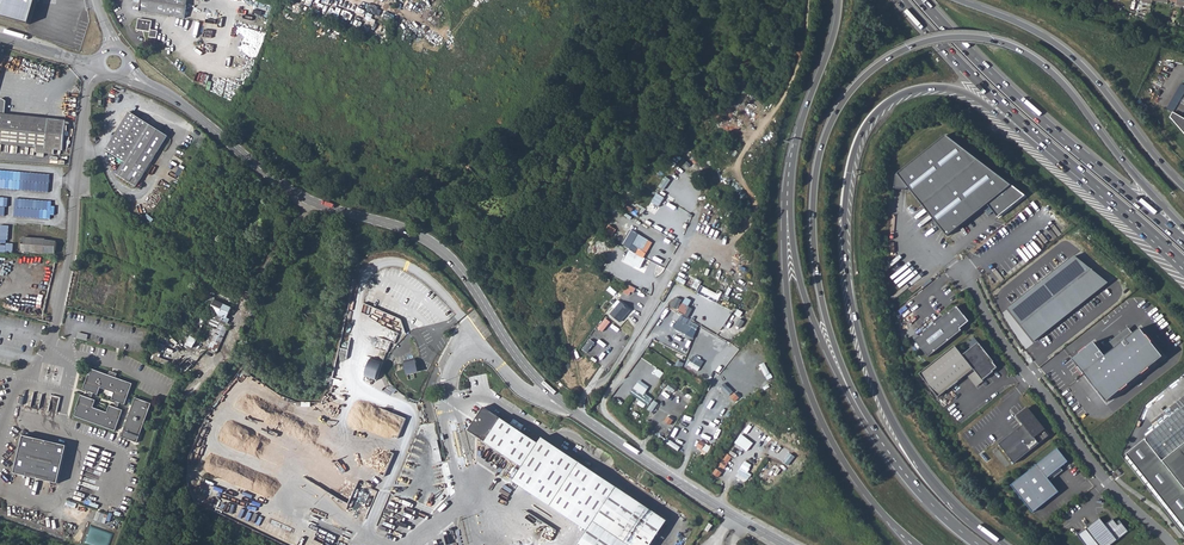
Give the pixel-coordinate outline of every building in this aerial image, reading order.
[(29,24),(36,0),(0,0),(0,16),(29,24)] [(139,12),(184,19),(187,0),(141,0),(139,12)] [(150,32),(149,37),(156,39),(157,31),(150,30),(151,21),(138,19),(136,30),(150,32)] [(1175,105),(1181,109),(1183,105),(1183,91),(1175,105)] [(0,99),(0,144),(36,147),(36,152),(54,154),(54,150),(62,151),(65,121),(5,114),(7,101),(4,99),(0,99)] [(1172,110),(1177,116),(1181,109),(1175,105),(1172,110)] [(137,187),(168,136),(129,112),(105,150),(125,162),(117,175),(137,187)] [(910,188),(949,238),(989,206),(999,219),(1026,198),(947,137),(897,177),(896,190),(908,190),(910,188)] [(24,189),(25,171),(0,169),(0,188),(24,189)] [(660,207),(665,198),(660,196),(655,204),(660,207)] [(16,198),(15,216),(54,219),(55,205),(52,205),(53,201),(16,198)] [(14,243),(8,242),(9,225),(0,224),(0,228),(0,251),(13,252),(14,243)] [(652,242),(631,230),(621,245),(629,250),(643,258),(652,242)] [(55,253),(57,242),(45,240),(23,238),(22,239),(22,251),(55,253)] [(643,258),(629,250),(624,260),(640,268),(645,258),(643,258)] [(1075,256),(1008,309),(1034,341),(1108,283),(1075,256)] [(676,296),(672,306),(678,308),(682,299),(676,296)] [(210,310),(227,318),(231,308),(214,300),(210,310)] [(687,314),(691,306),(683,302),(679,311),(687,314)] [(620,322),(630,311),(620,303),(610,314),(620,322)] [(914,339),(930,359),(964,332),(962,330),(971,323),(958,308),(920,338),(918,336),(914,339)] [(687,335),(692,326),(679,319),(674,327),(687,335)] [(217,353),(228,324),(222,320),(221,321),(208,349),(217,353)] [(210,343),(208,349),(221,321),(219,320),(208,342),(210,343)] [(1074,359),(1107,403),(1165,357),(1141,329),(1106,357),(1095,343),(1074,359)] [(1050,347),(1061,339),(1056,331),(1045,340),(1050,347)] [(95,335),(84,333),(83,338),(93,341),(95,335)] [(152,357),(170,363),(175,348),(165,345),(168,337),(160,334),(152,357)] [(189,336),(187,345),(194,347),(197,338),(189,336)] [(921,376),(940,399),(968,377),(975,371),(984,382),(995,374),(995,373),(999,369),(980,345),(964,357),(956,348),(921,376)] [(188,356),(178,365),(184,372),(194,363),(188,356)] [(408,374),(419,372),(416,358),(405,361),(408,374)] [(125,404),(132,383),(115,377),(116,374),(109,372),(108,375),(91,369),(89,375),(88,374),(83,390),(89,392),(92,393),(97,395),(100,388),(114,393),(112,400),(115,401),(119,402),(125,404)] [(975,371),(968,377),(978,390),(985,384),(984,382),(975,371)] [(637,382),(633,389),(644,395),(648,387),(637,382)] [(674,392),(677,386),(670,383),(667,389),(674,392)] [(752,387),(743,394),(746,397),(754,389),(752,387)] [(87,398),(80,396),(75,412),(77,412),(75,416),(116,430),(123,410),(116,408),(113,407),(109,406),(107,412),(93,408),(95,401),(90,400),(87,398)] [(151,402),(135,397),(122,437),(138,442),(151,402)] [(652,412),(658,403),(655,400),(648,409),(652,412)] [(667,521),(543,436),(540,441),(485,405),(469,428),(524,465),(514,479),(589,530),(579,544),(651,544),(667,521)] [(1127,456),(1183,527),(1183,489),(1163,463),(1183,446),(1183,408),(1145,440),(1146,442),(1127,456)] [(999,444),(1015,464),(1049,436),(1027,409),(1017,417),(1023,425),(999,444)] [(66,444),(22,435),(15,473),(59,482),(66,444)] [(1163,463),(1183,489),(1183,446),(1163,463)] [(1012,485),(1033,512),(1059,492),(1050,481),(1063,471),(1061,468),(1068,462),(1058,449),(1012,485)] [(727,464),(732,457),(727,453),(722,461),(727,464)] [(745,460),(736,476),(747,482),(750,475),(747,474),(752,464),(745,460)] [(98,511),(95,519),(105,523),(108,515),(98,511)] [(1098,544),(1111,544),(1128,532),(1121,522),(1117,525),(1116,523),(1113,519),(1106,525),(1100,518),(1086,529),(1098,544)] [(708,524),(704,530),(708,532),(713,526),(708,524)]
